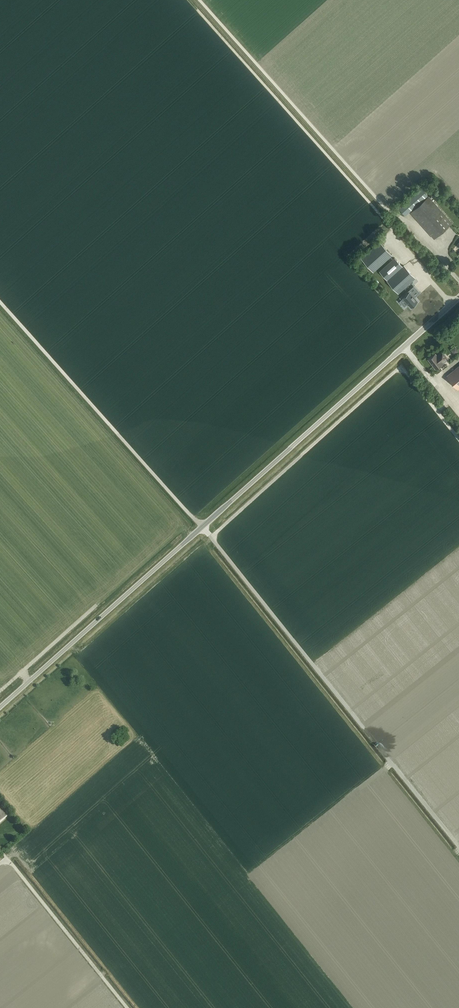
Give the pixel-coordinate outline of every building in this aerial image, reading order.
[(413,197),(418,203),(427,195),(421,189),(413,197)] [(434,239),(452,223),(429,196),(411,212),(434,239)] [(373,272),(392,255),(380,241),(361,258),(373,272)] [(379,271),(387,280),(402,267),(395,258),(379,271)] [(398,293),(409,283),(415,279),(415,278),(404,265),(402,267),(387,280),(398,293)] [(411,308),(418,302),(409,292),(403,298),(411,308)] [(438,355),(438,356),(437,357),(435,354),(428,359),(436,369),(443,363),(441,362),(447,357),(443,352),(438,355)] [(408,357),(414,363),(418,360),(413,354),(408,357)] [(458,389),(458,366),(447,376),(458,390),(458,389)]
